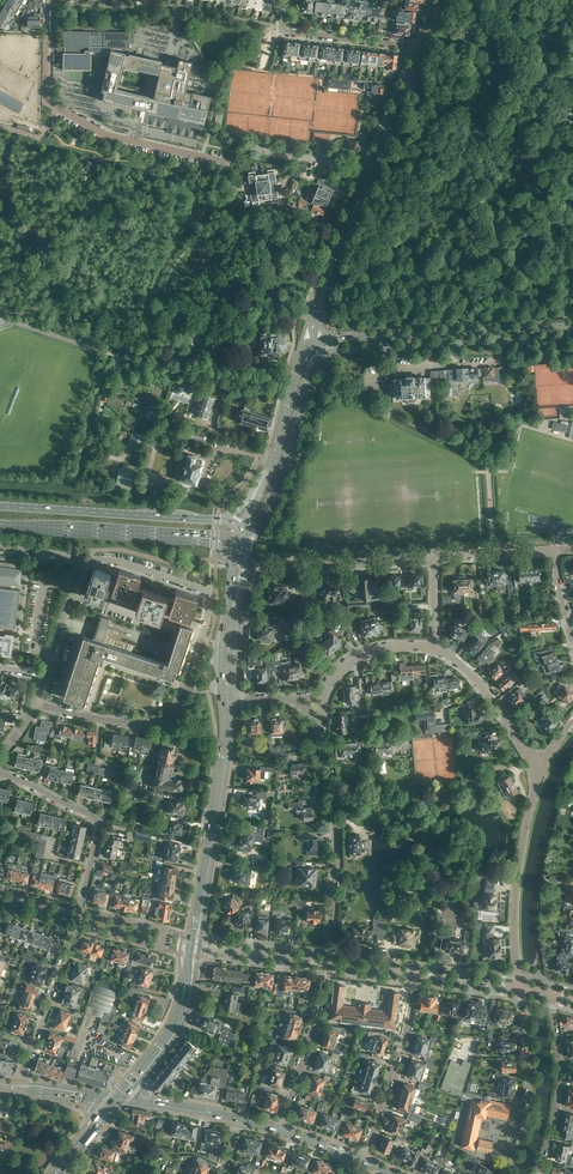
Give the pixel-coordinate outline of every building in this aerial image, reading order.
[(7,2),(19,9),(22,4),(20,3),(15,0),(8,0),(7,2)] [(255,7),(262,9),(264,0),(256,0),(255,7)] [(268,0),(264,0),(262,9),(262,11),(270,13),(270,11),(272,1),(268,0)] [(303,5),(300,5),(299,10),(302,10),(302,11),(303,11),(304,12),(306,12),(307,12),(308,12),(308,13),(310,13),(311,12),(312,12),(313,9),(314,9),(315,0),(304,0),(303,5)] [(315,9),(314,13),(317,13),(316,15),(318,16),(320,16),(322,16),(323,2),(319,1),(320,0),(316,0),(316,1),(315,9)] [(323,2),(322,16),(323,17),(325,17),(326,16),(327,16),(327,14),(329,14),(331,0),(323,0),(323,2)] [(329,14),(331,15),(331,17),(332,18),(335,18),(336,17),(338,2),(334,2),(335,0),(331,0),(329,14)] [(336,17),(337,18),(340,19),(341,18),(342,15),(344,15),(345,4),(345,0),(342,0),(342,2),(338,1),(338,2),(336,17)] [(344,15),(344,14),(346,14),(346,17),(352,18),(354,3),(350,2),(350,0),(346,0),(345,4),(344,15)] [(352,18),(360,19),(362,19),(363,4),(364,2),(363,1),(357,0),(356,0),(355,1),(354,1),(354,3),(352,18)] [(405,4),(404,7),(404,9),(416,11),(417,10),(419,11),(420,9),(420,7),(420,6),(417,6),(417,3),(410,2),(410,1),(403,0),(402,3),(405,4)] [(7,2),(4,8),(14,13),(16,14),(19,9),(7,2)] [(363,4),(362,19),(362,16),(364,16),(364,18),(366,19),(367,20),(369,20),(370,19),(372,4),(368,3),(368,2),(364,2),(363,4)] [(372,4),(370,19),(372,19),(373,20),(375,21),(376,20),(377,20),(377,18),(380,19),(380,18),(381,6),(377,6),(377,5),(372,4)] [(4,8),(1,13),(11,19),(14,13),(4,8)] [(396,20),(406,21),(414,22),(414,21),(415,21),(415,18),(415,17),(415,12),(410,11),(410,12),(408,12),(399,11),(396,10),(396,14),(393,14),(393,20),(396,20)] [(0,14),(0,20),(8,24),(11,19),(1,13),(0,14)] [(34,16),(26,16),(25,27),(34,27),(34,16)] [(380,18),(380,19),(379,27),(386,27),(387,19),(384,19),(380,18)] [(392,23),(393,23),(392,33),(397,33),(397,34),(400,35),(400,33),(404,34),(404,35),(407,36),(407,34),(408,35),(409,34),(410,33),(410,31),(410,29),(409,29),(410,25),(407,25),(407,22),(404,22),(403,23),(396,22),(396,23),(392,23)] [(119,26),(74,25),(74,27),(64,27),(64,31),(63,46),(64,46),(64,47),(65,47),(124,47),(129,47),(129,43),(133,43),(134,28),(129,28),(119,28),(119,26)] [(283,58),(284,58),(291,59),(293,43),(290,43),(289,41),(287,41),(286,42),(285,42),(284,50),(283,51),(283,52),(284,53),(283,58)] [(291,59),(300,59),(300,54),(299,54),(300,44),(297,43),(296,42),(294,42),(293,43),(291,59)] [(299,62),(299,65),(301,65),(302,60),(309,61),(311,45),(310,45),(309,44),(307,43),(306,45),(303,44),(301,54),(300,54),(300,59),(299,62)] [(311,45),(309,61),(318,62),(319,56),(317,56),(319,46),(315,46),(314,44),(312,44),(311,45)] [(318,62),(317,70),(319,70),(320,62),(327,63),(329,47),(328,47),(327,46),(325,45),(325,47),(321,46),(320,56),(319,56),(318,62)] [(329,47),(327,63),(335,63),(336,48),(335,47),(333,46),(332,47),(329,47)] [(124,47),(65,47),(65,53),(63,53),(63,70),(91,70),(91,54),(100,54),(110,57),(102,92),(104,92),(102,101),(146,111),(147,110),(150,97),(117,89),(123,65),(126,66),(129,56),(125,55),(125,53),(124,53),(124,47)] [(336,48),(335,63),(341,64),(341,69),(343,70),(343,64),(344,59),(343,59),(344,49),(340,48),(340,47),(338,47),(337,48),(336,48)] [(344,59),(343,64),(352,65),(354,50),(353,50),(353,49),(351,49),(350,49),(346,49),(345,59),(344,59)] [(354,50),(352,65),(361,66),(361,61),(360,61),(361,51),(358,51),(357,49),(355,49),(355,50),(354,50)] [(361,66),(368,67),(370,52),(369,51),(367,50),(366,52),(363,51),(361,61),(361,66)] [(368,67),(368,74),(370,74),(371,68),(376,68),(377,53),(377,52),(374,51),(373,52),(370,52),(368,67)] [(377,53),(376,68),(384,69),(384,65),(385,55),(385,54),(382,53),(382,52),(379,52),(378,53),(377,53)] [(384,65),(387,66),(387,68),(390,68),(390,70),(391,71),(393,71),(394,71),(395,69),(395,66),(396,66),(396,65),(397,62),(398,54),(394,53),(393,55),(389,54),(389,55),(385,55),(384,65)] [(126,66),(126,67),(159,75),(154,98),(150,97),(147,110),(148,111),(148,113),(146,112),(144,122),(148,123),(148,124),(168,128),(167,131),(201,139),(203,129),(202,128),(203,123),(204,123),(204,124),(211,97),(192,93),(192,94),(185,92),(192,63),(192,62),(179,59),(179,60),(178,68),(161,64),(162,61),(161,61),(161,62),(129,54),(130,54),(129,54),(129,56),(126,66)] [(349,80),(329,78),(329,86),(349,89),(350,81),(349,81),(349,80)] [(365,79),(364,83),(364,89),(372,90),(371,92),(383,93),(383,90),(384,89),(384,87),(384,86),(384,85),(374,84),(372,83),(372,80),(365,79)] [(23,104),(5,93),(1,102),(19,112),(23,104)] [(226,114),(217,112),(215,124),(224,126),(226,114)] [(349,138),(348,140),(351,141),(350,143),(351,144),(349,148),(357,152),(361,143),(349,138)] [(255,171),(249,172),(250,183),(248,183),(249,185),(254,185),(255,192),(249,192),(250,195),(252,195),(253,205),(259,204),(265,203),(265,200),(271,199),(272,203),(278,202),(277,191),(279,191),(278,189),(273,189),(272,182),(278,182),(277,179),(275,179),(274,169),(267,170),(268,173),(256,175),(255,171)] [(324,193),(330,196),(334,186),(325,182),(324,182),(318,180),(317,184),(315,188),(317,189),(317,190),(324,193)] [(325,208),(330,196),(324,193),(317,190),(316,189),(314,189),(313,189),(311,190),(310,191),(309,193),(308,194),(308,195),(308,196),(309,198),(309,199),(310,200),(311,201),(312,202),(312,203),(325,208)] [(325,208),(312,203),(308,201),(306,206),(308,207),(308,206),(310,207),(309,209),(322,215),(325,208)] [(262,332),(262,333),(262,337),(265,337),(265,350),(262,350),(262,354),(281,354),(281,349),(282,349),(282,337),(281,337),(281,332),(262,332)] [(494,368),(494,367),(494,366),(484,367),(484,368),(484,371),(484,375),(484,376),(483,376),(483,381),(491,381),(499,381),(499,370),(501,370),(501,367),(494,368)] [(478,376),(484,375),(484,371),(484,368),(477,368),(468,368),(467,368),(457,369),(448,370),(443,370),(444,378),(435,379),(436,383),(448,382),(447,381),(449,381),(450,382),(456,382),(457,381),(467,380),(468,380),(468,378),(478,378),(478,376)] [(406,379),(395,379),(395,386),(392,387),(392,392),(396,392),(396,399),(406,398),(406,400),(408,402),(415,401),(416,400),(416,397),(426,397),(426,394),(428,394),(427,389),(425,389),(425,384),(431,383),(431,379),(435,379),(444,378),(443,370),(432,371),(430,373),(431,377),(425,378),(425,377),(413,378),(413,377),(410,377),(409,377),(406,377),(406,379)] [(183,377),(181,381),(191,385),(193,381),(183,377)] [(218,387),(207,384),(205,389),(216,393),(218,387)] [(203,395),(196,415),(209,419),(215,398),(203,395)] [(254,402),(247,400),(244,410),(241,409),(240,414),(271,425),(273,418),(251,412),(254,402)] [(153,420),(156,421),(161,407),(160,407),(162,403),(159,402),(156,411),(153,420)] [(269,431),(271,429),(272,427),(271,425),(240,414),(239,418),(242,419),(241,423),(269,431)] [(562,420),(562,422),(554,421),(553,429),(567,430),(568,421),(562,420)] [(187,428),(187,429),(181,427),(178,438),(187,440),(188,436),(205,441),(207,434),(187,428)] [(131,436),(128,446),(135,448),(138,438),(131,436)] [(183,457),(178,474),(183,475),(182,480),(196,484),(202,465),(201,465),(202,460),(195,458),(195,457),(189,455),(188,458),(183,457)] [(119,467),(117,484),(121,485),(120,488),(131,489),(131,484),(134,485),(136,472),(133,471),(134,466),(124,465),(123,467),(119,467)] [(15,629),(20,590),(10,588),(11,584),(20,585),(22,570),(16,569),(16,564),(0,562),(0,627),(15,629)] [(538,568),(529,569),(530,588),(533,588),(532,581),(539,580),(540,581),(541,581),(541,584),(542,585),(546,584),(545,577),(541,577),(541,578),(539,578),(539,574),(541,574),(540,569),(538,569),(538,568)] [(111,574),(95,569),(86,596),(102,601),(104,594),(102,593),(103,589),(108,590),(109,586),(110,587),(111,582),(112,582),(113,578),(110,576),(111,574)] [(188,625),(190,620),(197,597),(198,595),(141,576),(133,574),(127,572),(127,571),(121,569),(120,569),(112,592),(105,615),(112,617),(111,621),(110,623),(126,628),(123,639),(122,640),(135,644),(134,649),(133,651),(162,660),(163,658),(167,660),(180,622),(188,625)] [(519,576),(519,582),(512,582),(512,587),(517,587),(517,583),(520,583),(520,582),(527,581),(528,588),(530,588),(529,569),(518,570),(518,571),(517,571),(517,576),(519,576)] [(496,572),(495,572),(496,585),(504,584),(505,584),(505,579),(505,573),(504,573),(504,571),(500,571),(499,570),(497,571),(496,572)] [(486,575),(487,581),(480,581),(481,590),(485,589),(485,585),(489,585),(496,585),(495,572),(494,571),(491,571),(491,572),(487,572),(487,575),(486,575)] [(349,588),(349,589),(349,590),(350,600),(347,600),(348,608),(366,607),(368,607),(370,607),(369,601),(384,600),(384,595),(372,595),(380,588),(381,588),(381,586),(379,586),(373,582),(373,577),(370,577),(370,575),(371,575),(371,572),(369,572),(369,573),(359,573),(357,573),(357,576),(358,576),(358,577),(356,578),(357,583),(351,588),(349,588)] [(409,581),(404,581),(405,589),(415,588),(415,587),(418,587),(418,586),(420,586),(419,576),(417,576),(417,574),(411,575),(411,576),(409,577),(409,581)] [(390,588),(391,588),(391,589),(396,589),(405,589),(404,581),(400,582),(400,577),(397,577),(397,576),(391,576),(391,578),(389,578),(390,588)] [(454,596),(456,596),(459,596),(459,594),(464,594),(462,576),(460,576),(458,578),(458,579),(457,580),(456,580),(453,580),(454,596)] [(465,576),(462,576),(464,594),(469,594),(469,595),(472,595),(472,594),(473,594),(472,579),(468,579),(467,579),(467,577),(465,576)] [(324,596),(333,595),(334,603),(331,603),(331,609),(339,609),(344,608),(344,601),(336,602),(336,595),(337,595),(336,584),(329,584),(329,583),(323,584),(324,596)] [(287,601),(286,587),(269,588),(270,596),(268,597),(268,600),(270,601),(270,602),(278,601),(287,601)] [(309,610),(309,601),(300,602),(301,610),(309,610)] [(411,611),(411,617),(408,617),(408,621),(411,622),(411,630),(412,630),(413,631),(414,631),(415,630),(420,630),(420,626),(421,626),(421,622),(421,621),(420,621),(419,617),(420,617),(420,611),(411,611)] [(181,624),(168,662),(164,661),(164,663),(131,652),(134,645),(121,641),(124,632),(124,631),(125,628),(118,626),(117,629),(110,627),(109,626),(110,623),(108,623),(110,618),(101,615),(95,634),(93,633),(92,633),(91,632),(88,633),(89,634),(89,635),(88,636),(88,637),(84,636),(64,697),(85,704),(100,657),(102,658),(103,656),(173,679),(177,670),(179,670),(193,628),(181,624)] [(272,625),(281,626),(281,619),(273,617),(272,625)] [(369,619),(369,622),(372,634),(373,634),(374,634),(376,634),(377,633),(380,632),(380,629),(381,629),(379,624),(377,620),(378,619),(377,617),(369,619)] [(514,624),(510,617),(501,618),(505,626),(514,624)] [(361,624),(362,628),(361,628),(363,633),(364,636),(368,635),(369,636),(371,635),(371,634),(372,634),(369,622),(369,619),(361,621),(361,624)] [(345,621),(342,623),(350,635),(353,633),(345,621)] [(519,622),(520,623),(520,631),(556,628),(556,623),(527,624),(527,621),(519,622)] [(274,627),(272,627),(272,626),(268,626),(268,625),(268,624),(264,623),(264,625),(263,625),(263,626),(258,626),(257,632),(257,638),(258,638),(257,639),(261,640),(261,638),(267,639),(273,640),(274,633),(275,633),(276,628),(274,628),(274,627)] [(350,635),(342,623),(339,625),(344,631),(343,631),(347,637),(350,635)] [(448,638),(449,639),(448,640),(451,641),(452,640),(453,641),(453,640),(458,642),(463,632),(458,630),(453,627),(448,638)] [(2,653),(2,655),(11,657),(14,634),(5,633),(5,635),(0,635),(0,653),(2,653)] [(333,634),(326,639),(335,649),(335,648),(337,649),(338,647),(338,646),(341,644),(339,641),(340,641),(337,637),(336,637),(333,634)] [(485,642),(474,634),(471,639),(474,641),(468,649),(471,651),(470,651),(473,654),(474,653),(474,654),(478,649),(479,650),(485,642)] [(492,641),(479,655),(485,661),(496,648),(493,646),(496,642),(500,645),(505,639),(501,635),(492,641)] [(326,639),(321,644),(320,645),(323,648),(322,649),(326,653),(326,652),(328,655),(331,652),(332,652),(334,651),(334,650),(335,649),(326,639)] [(298,646),(305,652),(307,650),(302,645),(300,643),(298,646)] [(535,658),(542,656),(545,663),(547,662),(555,660),(555,659),(553,652),(550,653),(548,649),(534,653),(535,658)] [(272,669),(284,669),(286,677),(285,677),(285,680),(286,679),(286,680),(287,680),(287,681),(289,680),(289,679),(295,678),(291,664),(287,665),(286,663),(279,663),(279,661),(275,661),(275,660),(283,655),(281,652),(276,655),(273,654),(272,661),(272,668),(272,669)] [(255,667),(255,668),(255,673),(257,673),(258,682),(259,682),(260,683),(262,683),(263,682),(267,682),(267,678),(268,678),(268,673),(268,672),(267,672),(267,668),(265,668),(261,668),(261,655),(248,655),(248,664),(250,664),(250,665),(252,667),(255,667)] [(296,663),(291,664),(295,678),(300,677),(302,677),(302,676),(303,676),(303,675),(303,673),(302,673),(299,662),(300,662),(298,656),(294,657),(296,663)] [(555,660),(547,662),(550,672),(555,671),(555,672),(567,668),(566,664),(560,666),(557,659),(555,659),(555,660)] [(401,675),(403,675),(413,674),(412,666),(406,666),(405,663),(400,663),(401,675)] [(416,665),(412,666),(413,674),(425,673),(426,673),(425,665),(420,665),(420,663),(416,664),(416,665)] [(494,667),(489,671),(491,673),(490,673),(491,674),(490,675),(490,676),(492,679),(493,679),(494,678),(497,681),(508,672),(511,669),(510,667),(506,670),(505,669),(503,671),(502,670),(503,669),(498,663),(494,667)] [(391,681),(381,682),(382,692),(389,692),(390,694),(396,694),(395,687),(395,681),(397,681),(396,673),(391,674),(392,681),(391,681)] [(501,681),(498,683),(500,686),(499,687),(502,690),(503,689),(503,690),(508,685),(510,687),(513,684),(512,682),(515,680),(509,674),(508,675),(507,673),(503,677),(503,678),(500,680),(501,681)] [(437,674),(430,675),(430,683),(434,682),(434,687),(435,687),(438,687),(439,691),(447,691),(447,688),(447,686),(446,679),(446,678),(438,678),(437,674)] [(370,678),(370,683),(369,684),(368,676),(364,677),(365,685),(366,685),(367,694),(382,692),(381,682),(376,683),(375,678),(370,678)] [(522,686),(530,679),(528,676),(519,683),(522,686)] [(362,694),(362,690),(364,690),(363,677),(356,678),(357,685),(354,685),(354,686),(346,687),(347,704),(349,704),(357,703),(356,694),(362,694)] [(458,678),(446,679),(447,686),(447,688),(459,687),(459,686),(461,686),(460,682),(458,682),(458,678)] [(0,688),(0,689),(0,690),(12,697),(18,686),(11,682),(10,684),(6,683),(2,682),(0,688)] [(564,699),(563,700),(563,701),(565,703),(566,702),(567,701),(568,702),(572,694),(572,691),(560,683),(554,693),(564,699)] [(517,691),(515,693),(514,692),(510,695),(511,696),(509,698),(510,700),(509,701),(510,702),(511,702),(513,703),(512,705),(513,706),(514,706),(515,707),(524,701),(523,700),(524,699),(521,696),(523,694),(520,690),(518,691),(517,691)] [(542,690),(538,694),(539,696),(538,698),(544,705),(547,702),(544,700),(542,696),(544,694),(542,690)] [(467,705),(464,705),(464,712),(465,712),(467,712),(468,717),(476,716),(475,704),(474,698),(467,702),(467,705)] [(414,714),(414,715),(415,717),(416,718),(416,720),(424,719),(426,733),(433,732),(436,732),(435,725),(434,708),(431,708),(430,708),(415,709),(415,711),(415,713),(414,714)] [(0,711),(0,731),(3,732),(2,735),(3,736),(6,721),(11,722),(13,714),(8,713),(8,711),(2,709),(2,711),(0,711)] [(545,722),(543,725),(549,731),(550,730),(551,730),(554,728),(554,726),(553,726),(557,722),(554,719),(554,718),(547,712),(544,717),(543,716),(541,719),(545,722)] [(337,723),(336,723),(336,726),(349,725),(353,725),(352,714),(339,715),(339,719),(337,719),(337,723)] [(476,716),(468,717),(468,718),(468,721),(468,724),(470,724),(482,723),(482,722),(487,722),(488,722),(487,715),(476,716)] [(272,736),(274,736),(282,735),(282,732),(283,732),(283,728),(282,728),(282,725),(286,725),(286,724),(286,721),(285,720),(282,720),(277,720),(277,718),(276,717),(273,717),(272,719),(272,720),(271,720),(272,736)] [(246,727),(246,732),(249,732),(249,733),(254,733),(255,736),(260,736),(260,733),(261,733),(260,723),(259,723),(259,721),(258,721),(258,719),(257,718),(255,718),(254,720),(254,721),(249,721),(248,721),(245,721),(244,723),(244,726),(246,727)] [(36,726),(33,739),(45,741),(47,733),(49,734),(50,726),(52,726),(53,722),(42,719),(41,727),(36,726)] [(57,724),(55,734),(59,735),(71,737),(73,728),(67,727),(67,726),(57,724)] [(349,725),(336,726),(337,730),(338,730),(338,734),(344,733),(344,737),(352,736),(351,732),(350,732),(349,725)] [(73,728),(71,737),(76,738),(76,737),(82,738),(83,730),(78,729),(79,728),(73,727),(73,728)] [(87,737),(90,738),(90,739),(88,739),(88,745),(90,745),(90,746),(95,746),(95,738),(96,738),(96,732),(88,731),(87,737)] [(482,746),(481,746),(481,751),(482,751),(482,752),(488,751),(488,752),(492,752),(492,750),(498,750),(498,748),(500,748),(499,743),(498,743),(498,741),(492,741),(492,740),(493,740),(493,739),(492,739),(492,731),(484,732),(484,736),(487,736),(487,740),(481,740),(482,746)] [(110,736),(106,735),(103,749),(111,751),(111,748),(119,749),(122,736),(114,734),(113,736),(110,735),(110,736)] [(122,736),(119,749),(118,752),(126,753),(127,747),(130,747),(132,738),(129,738),(129,737),(122,736)] [(132,738),(130,747),(134,748),(133,752),(140,754),(143,738),(136,736),(135,739),(132,738)] [(143,738),(140,754),(148,755),(149,750),(152,751),(154,742),(151,741),(151,739),(143,738)] [(372,740),(372,745),(370,746),(370,750),(372,750),(373,754),(394,753),(394,751),(401,750),(401,753),(407,752),(406,748),(409,748),(409,740),(398,740),(398,745),(393,745),(393,739),(372,740)] [(176,756),(177,751),(173,751),(174,748),(171,747),(172,743),(162,741),(160,752),(159,752),(158,759),(159,759),(158,761),(156,761),(155,763),(156,763),(157,763),(157,764),(158,764),(156,776),(154,776),(152,787),(173,790),(173,792),(179,793),(179,791),(182,792),(184,781),(180,780),(180,779),(175,778),(175,779),(171,779),(173,767),(174,767),(176,767),(177,763),(175,763),(175,762),(176,761),(177,758),(176,756)] [(335,742),(336,754),(336,756),(361,755),(360,741),(339,742),(339,741),(335,742)] [(15,766),(23,768),(26,757),(26,754),(18,753),(15,766)] [(34,756),(34,758),(31,770),(39,772),(42,760),(41,760),(41,759),(38,759),(34,756)] [(26,757),(23,768),(31,770),(34,758),(30,757),(30,758),(26,757)] [(303,763),(290,764),(292,778),(297,777),(297,773),(304,772),(303,763)] [(47,778),(55,780),(58,769),(50,767),(47,778)] [(265,779),(265,774),(265,771),(275,772),(276,768),(260,767),(260,770),(252,769),(252,770),(247,769),(247,775),(246,776),(246,778),(247,780),(248,780),(248,782),(253,783),(253,780),(259,781),(259,778),(265,779)] [(58,769),(55,780),(63,782),(67,768),(66,771),(58,769)] [(67,768),(63,782),(71,784),(75,769),(67,768)] [(121,772),(119,779),(127,780),(128,773),(121,772)] [(510,776),(497,783),(505,797),(517,790),(515,787),(516,786),(514,782),(513,782),(510,776)] [(81,784),(80,789),(78,795),(86,797),(89,786),(81,784)] [(89,786),(86,797),(94,799),(97,787),(89,786)] [(131,786),(130,791),(129,793),(141,796),(142,793),(160,797),(159,799),(167,800),(169,801),(170,794),(163,793),(131,786)] [(97,787),(94,799),(102,801),(105,789),(97,787)] [(0,797),(0,801),(7,802),(10,790),(2,788),(0,797)] [(105,789),(102,801),(110,803),(113,791),(105,789)] [(256,797),(250,796),(250,797),(245,797),(244,805),(258,807),(259,802),(260,802),(260,798),(266,799),(267,794),(272,795),(272,791),(267,791),(259,790),(258,793),(256,793),(256,797)] [(295,802),(288,803),(289,809),(296,808),(296,810),(302,810),(303,820),(313,820),(312,807),(303,808),(303,802),(306,801),(306,797),(298,797),(298,802),(295,802)] [(15,811),(23,813),(26,800),(18,798),(15,811)] [(26,800),(23,813),(31,815),(34,802),(26,800)] [(174,801),(169,801),(167,800),(166,811),(170,812),(169,813),(173,813),(174,812),(182,814),(182,813),(184,813),(184,809),(183,809),(184,803),(180,802),(180,801),(174,800),(174,801)] [(38,825),(46,827),(49,814),(40,812),(38,825)] [(49,814),(46,827),(54,828),(56,816),(49,814)] [(56,816),(54,828),(62,830),(65,818),(56,816)] [(166,821),(165,826),(168,827),(167,832),(181,834),(181,833),(182,833),(183,829),(181,829),(182,824),(179,824),(179,823),(174,822),(174,823),(170,822),(166,821)] [(75,824),(73,832),(86,835),(87,827),(75,824)] [(240,848),(245,849),(251,850),(251,847),(252,847),(253,841),(254,842),(254,841),(262,842),(265,827),(251,824),(250,834),(245,833),(245,834),(241,833),(239,844),(240,844),(240,848)] [(129,829),(127,840),(133,841),(136,831),(129,829)] [(30,838),(40,841),(40,838),(41,834),(32,831),(30,838)] [(151,834),(136,831),(134,837),(149,841),(151,834)] [(308,831),(297,832),(297,838),(300,838),(300,840),(307,840),(307,850),(317,850),(317,838),(314,838),(314,836),(308,836),(308,831)] [(73,832),(71,840),(84,842),(86,835),(73,832)] [(354,857),(354,854),(361,854),(361,849),(362,849),(362,847),(364,847),(364,844),(364,842),(360,842),(360,836),(359,836),(359,834),(353,834),(353,836),(349,836),(349,842),(348,842),(348,848),(349,848),(349,853),(350,853),(350,857),(354,857)] [(109,837),(106,847),(118,850),(120,841),(122,841),(123,838),(114,835),(113,838),(109,837)] [(71,843),(70,847),(82,850),(84,842),(71,840),(71,839),(68,839),(68,842),(71,843)] [(166,845),(165,850),(180,853),(181,847),(180,846),(180,844),(170,841),(169,845),(166,845)] [(68,855),(69,856),(68,858),(73,859),(74,857),(80,858),(82,850),(70,847),(70,848),(66,847),(66,850),(69,851),(68,855)] [(118,850),(106,847),(104,856),(109,857),(108,860),(117,862),(118,859),(116,859),(118,850)] [(180,853),(165,850),(164,855),(166,855),(165,859),(176,862),(177,859),(178,859),(180,853)] [(129,862),(122,861),(120,867),(128,869),(129,862)] [(13,880),(13,879),(16,868),(16,865),(15,865),(15,864),(13,863),(12,864),(9,863),(5,877),(8,878),(8,879),(13,880)] [(162,866),(161,874),(176,876),(177,868),(173,868),(173,867),(162,866)] [(299,867),(298,884),(309,885),(309,886),(310,886),(310,887),(311,888),(312,888),(313,887),(314,886),(314,885),(315,885),(316,868),(299,867)] [(16,868),(13,879),(20,881),(23,870),(16,868)] [(242,869),(239,868),(239,869),(235,869),(234,874),(233,873),(232,878),(233,879),(233,880),(250,883),(251,877),(250,877),(251,871),(242,870),(242,869)] [(23,870),(20,881),(20,882),(25,883),(25,882),(27,883),(30,873),(27,872),(28,871),(23,870)] [(47,877),(45,888),(52,890),(54,879),(55,877),(57,878),(58,876),(59,872),(59,871),(56,871),(54,877),(52,876),(51,878),(47,877)] [(41,876),(38,886),(45,888),(47,877),(48,874),(41,872),(41,876)] [(31,884),(38,886),(41,876),(33,874),(31,884)] [(161,874),(159,881),(174,884),(176,876),(161,874)] [(59,877),(56,888),(57,888),(57,891),(64,893),(67,882),(67,880),(66,879),(64,878),(64,879),(59,877)] [(485,899),(483,910),(494,911),(494,909),(497,910),(498,902),(496,902),(496,900),(494,900),(494,894),(493,894),(494,889),(493,888),(494,887),(495,880),(487,879),(486,885),(488,885),(487,895),(486,894),(485,899)] [(67,882),(64,893),(71,895),(72,892),(73,893),(76,882),(67,880),(67,882)] [(159,881),(158,890),(174,892),(173,892),(174,884),(159,881)] [(95,887),(94,889),(92,897),(93,897),(92,900),(99,902),(102,891),(103,889),(95,887)] [(143,899),(153,901),(157,901),(166,903),(166,899),(169,900),(169,899),(172,900),(174,892),(158,890),(157,898),(153,897),(153,898),(148,897),(143,896),(143,899)] [(102,891),(99,902),(107,904),(107,901),(108,901),(110,893),(102,891)] [(112,905),(120,907),(123,896),(119,895),(119,894),(115,893),(112,905)] [(120,907),(120,908),(127,910),(127,909),(130,898),(128,897),(128,894),(124,893),(123,896),(120,907)] [(131,896),(130,898),(127,909),(136,911),(139,899),(131,896)] [(233,897),(223,904),(227,908),(226,909),(230,914),(241,906),(240,904),(239,905),(233,897)] [(148,908),(152,909),(153,901),(143,899),(141,907),(148,908)] [(297,899),(297,908),(300,908),(300,906),(306,907),(305,912),(307,912),(307,921),(309,921),(309,922),(317,923),(317,921),(320,922),(320,917),(321,917),(322,910),(312,909),(313,907),(306,906),(307,899),(297,899)] [(172,904),(166,903),(157,901),(155,914),(156,914),(155,918),(156,918),(162,919),(163,920),(168,921),(170,911),(171,911),(172,904)] [(243,911),(233,919),(237,924),(238,924),(241,928),(244,925),(246,926),(247,924),(247,923),(252,920),(247,913),(249,912),(251,915),(254,913),(249,906),(249,907),(248,904),(242,909),(243,911)] [(277,915),(276,919),(275,919),(274,932),(282,933),(283,930),(287,931),(288,926),(290,927),(292,918),(287,917),(287,920),(282,920),(282,916),(277,915)] [(259,916),(257,930),(262,930),(262,931),(267,932),(268,927),(269,927),(270,924),(268,924),(269,917),(259,916)] [(370,939),(371,933),(378,934),(379,921),(380,919),(375,918),(374,921),(373,931),(366,930),(366,927),(360,926),(360,929),(353,928),(352,937),(360,938),(359,939),(363,939),(363,938),(370,939)] [(2,933),(10,936),(15,923),(7,920),(2,933)] [(378,934),(377,936),(383,937),(385,921),(379,921),(378,934)] [(15,923),(10,936),(18,938),(22,925),(15,923)] [(22,925),(18,938),(25,941),(30,928),(22,925)] [(30,928),(25,941),(33,944),(37,931),(30,928)] [(398,933),(393,932),(392,937),(393,937),(392,942),(396,943),(396,942),(397,942),(397,943),(403,944),(403,945),(408,946),(408,945),(414,946),(416,930),(399,928),(398,933)] [(37,931),(33,944),(41,947),(45,934),(37,931)] [(564,944),(572,946),(572,933),(567,931),(566,935),(564,944)] [(45,934),(41,947),(48,949),(53,937),(45,934)] [(53,937),(48,949),(56,952),(61,939),(53,937)] [(464,940),(439,937),(437,947),(443,948),(443,947),(445,947),(445,951),(456,952),(456,951),(462,952),(464,940)] [(500,938),(488,938),(488,945),(489,945),(489,957),(492,957),(492,959),(497,958),(497,957),(500,957),(500,938)] [(84,950),(91,953),(95,943),(88,940),(88,942),(84,940),(82,945),(80,949),(84,951),(84,950)] [(95,943),(91,953),(97,955),(97,956),(101,957),(103,953),(104,948),(101,947),(101,945),(95,943)] [(564,944),(563,948),(562,948),(561,951),(560,951),(559,955),(566,957),(567,957),(569,957),(570,955),(572,955),(572,954),(572,946),(564,944)] [(105,962),(103,967),(103,968),(106,968),(109,959),(118,961),(121,949),(116,948),(115,949),(113,948),(111,956),(106,955),(106,957),(105,962)] [(118,961),(118,964),(119,965),(124,967),(126,966),(129,952),(127,951),(121,949),(118,961)] [(136,951),(134,959),(151,963),(152,964),(152,963),(155,964),(156,957),(151,955),(151,954),(146,952),(146,954),(136,951)] [(558,964),(557,964),(558,965),(557,969),(563,971),(563,972),(570,973),(571,968),(572,968),(572,963),(568,962),(569,958),(566,958),(566,957),(559,955),(558,956),(556,963),(558,964)] [(78,961),(74,970),(86,975),(90,966),(78,961)] [(36,962),(33,971),(43,975),(46,966),(36,962)] [(136,969),(135,974),(151,978),(153,973),(152,972),(152,970),(141,967),(140,970),(136,969)] [(226,979),(241,981),(242,973),(242,972),(226,970),(226,969),(216,968),(214,978),(215,978),(215,979),(218,980),(218,979),(220,979),(220,980),(226,981),(226,979)] [(86,975),(74,970),(71,980),(83,984),(86,975)] [(43,975),(33,971),(29,980),(40,984),(43,975)] [(255,979),(254,983),(254,986),(258,987),(259,984),(263,985),(264,973),(256,972),(256,974),(256,975),(255,979)] [(242,973),(241,981),(241,982),(254,983),(255,979),(256,975),(256,974),(242,973)] [(273,974),(264,973),(263,985),(267,986),(266,988),(271,988),(271,991),(276,992),(277,988),(278,983),(272,982),(272,981),(273,981),(274,978),(272,977),(273,974)] [(151,978),(135,974),(133,983),(148,986),(149,984),(150,984),(151,978)] [(277,988),(276,992),(276,996),(282,997),(283,992),(287,993),(288,990),(291,991),(293,977),(285,976),(284,979),(283,979),(283,982),(284,983),(283,989),(277,988)] [(293,977),(291,991),(300,992),(302,978),(302,977),(293,976),(293,977)] [(302,978),(300,992),(303,992),(303,993),(308,994),(309,986),(310,986),(311,983),(310,982),(310,979),(302,978)] [(77,1035),(76,1038),(75,1042),(68,1062),(64,1074),(73,1077),(77,1068),(76,1068),(77,1064),(76,1063),(92,1014),(102,1017),(97,1031),(103,1033),(105,1028),(119,987),(96,981),(95,984),(78,1035),(77,1035)] [(66,991),(65,994),(77,998),(81,989),(68,984),(65,991),(66,991)] [(333,984),(328,1021),(383,1028),(383,1027),(395,1029),(400,993),(388,992),(385,1011),(370,1009),(370,1004),(365,1003),(359,1002),(358,1007),(342,1005),(345,986),(333,984)] [(27,985),(23,996),(34,1000),(36,994),(39,994),(39,992),(38,990),(38,989),(27,985)] [(226,997),(226,999),(237,1001),(238,995),(238,992),(243,992),(243,985),(232,985),(232,990),(232,992),(233,992),(233,994),(227,993),(227,994),(226,994),(225,997),(226,997)] [(138,991),(130,989),(128,995),(137,998),(135,1001),(148,1006),(151,998),(138,993),(139,991),(138,991)] [(64,997),(62,1003),(74,1007),(77,998),(65,994),(64,997)] [(431,996),(424,995),(424,997),(422,997),(420,1010),(428,1011),(431,996)] [(34,1000),(23,996),(19,1008),(30,1012),(31,1010),(33,1010),(33,1008),(32,1006),(34,1000)] [(437,996),(431,996),(428,1011),(437,1012),(439,999),(437,999),(437,996)] [(226,999),(224,1009),(235,1011),(237,1001),(226,999)] [(443,1005),(442,1013),(456,1014),(457,1008),(459,1008),(460,1002),(447,1000),(447,1002),(446,1002),(445,1005),(443,1005)] [(135,1001),(133,1009),(145,1013),(148,1006),(135,1001)] [(459,1016),(458,1020),(457,1023),(461,1024),(462,1020),(468,1021),(468,1018),(475,1019),(477,1004),(469,1003),(468,1008),(466,1008),(465,1018),(463,1018),(459,1016)] [(477,1004),(475,1019),(482,1020),(481,1024),(485,1024),(485,1028),(489,1029),(490,1022),(485,1021),(487,1010),(485,1010),(485,1007),(482,1006),(482,1005),(477,1004)] [(60,1008),(57,1018),(69,1022),(72,1013),(60,1008)] [(145,1013),(133,1009),(130,1017),(142,1021),(145,1013)] [(287,1009),(285,1016),(287,1016),(286,1021),(287,1021),(301,1025),(302,1021),(301,1020),(302,1016),(299,1015),(299,1014),(294,1013),(295,1010),(287,1009)] [(494,1012),(493,1021),(490,1020),(490,1025),(497,1026),(499,1023),(503,1023),(504,1009),(501,1009),(500,1009),(496,1009),(496,1012),(494,1012)] [(504,1009),(503,1023),(513,1024),(514,1014),(512,1014),(512,1011),(509,1010),(508,1009),(504,1009)] [(18,1012),(14,1021),(25,1025),(28,1016),(18,1012)] [(560,1021),(567,1023),(567,1025),(572,1027),(572,1025),(572,1017),(566,1015),(566,1016),(563,1014),(560,1021)] [(218,1026),(220,1020),(213,1017),(207,1015),(205,1020),(204,1022),(203,1022),(201,1027),(212,1032),(213,1031),(218,1033),(218,1032),(221,1033),(220,1036),(220,1035),(217,1044),(233,1049),(235,1033),(222,1029),(222,1031),(219,1031),(221,1027),(218,1026)] [(57,1018),(53,1027),(65,1031),(69,1022),(57,1018)] [(125,1018),(123,1023),(126,1025),(125,1028),(128,1029),(137,1033),(137,1032),(138,1031),(140,1028),(139,1027),(140,1026),(132,1022),(132,1021),(125,1018)] [(3,1031),(11,1034),(12,1030),(22,1034),(25,1025),(14,1021),(11,1030),(4,1027),(3,1031)] [(285,1023),(284,1028),(299,1032),(300,1031),(301,1029),(300,1028),(301,1025),(287,1021),(286,1024),(285,1023)] [(114,1023),(112,1027),(118,1030),(116,1033),(119,1034),(122,1035),(133,1040),(134,1038),(135,1038),(137,1034),(136,1034),(137,1033),(128,1029),(125,1028),(114,1023)] [(327,1029),(325,1037),(338,1041),(340,1036),(341,1033),(344,1034),(346,1028),(333,1026),(332,1031),(327,1029)] [(283,1036),(283,1037),(287,1037),(286,1038),(291,1040),(292,1039),(295,1040),(296,1037),(298,1036),(299,1032),(284,1028),(283,1028),(282,1033),(284,1033),(283,1036)] [(10,1043),(11,1041),(12,1041),(14,1038),(15,1035),(11,1034),(3,1031),(0,1030),(0,1041),(10,1043)] [(379,1032),(369,1030),(368,1035),(371,1036),(371,1038),(370,1038),(369,1041),(370,1042),(369,1042),(372,1043),(373,1043),(385,1047),(387,1038),(378,1036),(379,1032)] [(49,1040),(48,1041),(60,1046),(64,1037),(50,1032),(48,1038),(51,1039),(51,1040),(49,1040)] [(119,1034),(115,1042),(130,1048),(131,1046),(132,1046),(133,1043),(133,1042),(133,1040),(122,1035),(119,1034)] [(415,1040),(414,1044),(430,1049),(432,1040),(436,1041),(437,1041),(439,1041),(440,1038),(431,1036),(430,1039),(426,1038),(420,1036),(420,1037),(418,1036),(416,1040),(415,1040)] [(338,1041),(325,1037),(322,1045),(332,1048),(331,1052),(333,1052),(340,1054),(342,1055),(343,1051),(337,1049),(337,1046),(339,1041),(338,1041)] [(8,1054),(5,1072),(12,1074),(14,1073),(19,1062),(14,1061),(20,1044),(19,1044),(20,1040),(14,1038),(12,1041),(11,1041),(10,1043),(9,1049),(8,1054)] [(187,1040),(183,1046),(197,1057),(195,1055),(197,1053),(196,1052),(195,1051),(197,1048),(196,1047),(198,1045),(197,1044),(196,1042),(194,1043),(193,1045),(187,1040)] [(10,1043),(0,1041),(0,1047),(4,1048),(3,1053),(0,1052),(0,1072),(5,1072),(8,1054),(5,1053),(6,1048),(9,1049),(10,1043)] [(60,1046),(48,1041),(48,1043),(50,1044),(49,1045),(47,1044),(45,1050),(57,1055),(60,1046)] [(504,1041),(496,1041),(496,1051),(498,1051),(498,1050),(504,1050),(505,1052),(508,1052),(509,1051),(509,1050),(514,1050),(515,1043),(504,1042),(504,1041)] [(371,1047),(372,1048),(371,1051),(382,1054),(385,1047),(373,1043),(372,1043),(371,1047)] [(430,1049),(414,1044),(413,1047),(414,1049),(413,1053),(416,1053),(415,1054),(421,1056),(421,1055),(426,1057),(425,1060),(427,1061),(433,1062),(434,1063),(435,1058),(427,1057),(430,1049)] [(288,1048),(288,1047),(284,1045),(283,1047),(279,1045),(277,1053),(289,1056),(290,1057),(291,1054),(290,1052),(291,1049),(288,1048)] [(183,1046),(178,1052),(188,1059),(189,1060),(191,1058),(190,1057),(192,1054),(195,1056),(195,1057),(196,1058),(197,1057),(183,1046)] [(178,1052),(173,1057),(183,1065),(184,1066),(186,1067),(186,1068),(189,1070),(189,1069),(185,1065),(187,1063),(189,1060),(188,1059),(178,1052)] [(269,1056),(268,1061),(277,1064),(278,1063),(283,1064),(283,1063),(286,1064),(289,1056),(277,1053),(273,1052),(271,1056),(269,1056)] [(320,1052),(318,1060),(332,1064),(334,1060),(331,1059),(331,1057),(338,1059),(340,1054),(333,1052),(332,1055),(320,1052)] [(368,1055),(359,1052),(358,1055),(360,1056),(366,1058),(365,1061),(368,1062),(366,1067),(377,1071),(379,1066),(380,1067),(381,1066),(381,1065),(381,1064),(380,1063),(377,1062),(378,1061),(374,1060),(374,1061),(369,1060),(369,1058),(367,1058),(368,1055)] [(40,1055),(38,1060),(34,1071),(41,1074),(47,1058),(40,1055)] [(47,1058),(41,1074),(48,1076),(54,1057),(50,1056),(49,1059),(47,1058)] [(54,1057),(48,1076),(55,1078),(59,1066),(56,1065),(58,1059),(54,1057)] [(173,1057),(169,1063),(179,1071),(180,1072),(184,1075),(185,1074),(182,1072),(183,1071),(184,1071),(186,1068),(186,1067),(184,1066),(183,1065),(173,1057)] [(89,1066),(85,1080),(92,1082),(95,1073),(95,1072),(96,1068),(98,1060),(92,1058),(89,1066)] [(508,1059),(498,1058),(498,1061),(502,1061),(501,1068),(500,1069),(502,1071),(503,1070),(504,1070),(504,1074),(509,1075),(509,1070),(515,1071),(516,1061),(507,1061),(508,1059)] [(59,1066),(55,1078),(61,1081),(64,1074),(68,1062),(64,1060),(62,1066),(59,1066)] [(332,1064),(318,1060),(315,1068),(326,1071),(325,1075),(333,1077),(335,1074),(330,1072),(332,1064)] [(426,1064),(412,1060),(411,1062),(409,1067),(425,1072),(426,1067),(430,1068),(430,1065),(432,1066),(433,1062),(427,1061),(426,1064)] [(461,1065),(458,1064),(459,1063),(450,1060),(440,1089),(460,1096),(459,1098),(471,1100),(460,1146),(465,1147),(465,1149),(464,1149),(475,1154),(482,1158),(484,1159),(486,1159),(487,1158),(489,1157),(490,1156),(491,1154),(493,1141),(479,1138),(478,1140),(476,1139),(481,1117),(485,1118),(486,1114),(490,1115),(490,1114),(507,1118),(510,1104),(490,1100),(491,1096),(490,1096),(484,1095),(484,1096),(463,1092),(462,1091),(462,1090),(461,1089),(471,1063),(463,1060),(461,1065)] [(169,1063),(164,1069),(175,1078),(177,1075),(180,1072),(179,1071),(169,1063)] [(82,1064),(78,1078),(85,1080),(89,1066),(82,1064)] [(227,1070),(227,1069),(211,1066),(191,1090),(191,1092),(192,1092),(195,1093),(195,1092),(199,1093),(215,1096),(216,1096),(217,1096),(218,1095),(219,1094),(219,1090),(223,1091),(224,1087),(227,1070)] [(104,1080),(103,1086),(108,1087),(113,1073),(114,1070),(110,1069),(104,1068),(104,1067),(103,1070),(100,1079),(104,1080)] [(364,1070),(363,1075),(376,1079),(378,1074),(377,1073),(377,1071),(366,1067),(365,1070),(364,1070)] [(425,1072),(409,1067),(407,1073),(408,1073),(407,1076),(421,1080),(420,1084),(425,1085),(431,1087),(432,1083),(422,1080),(425,1072)] [(95,1073),(92,1082),(103,1086),(104,1080),(100,1079),(103,1070),(96,1068),(95,1072),(95,1073)] [(274,1068),(271,1076),(282,1080),(285,1072),(274,1068)] [(164,1069),(160,1074),(170,1082),(171,1083),(173,1081),(175,1078),(164,1069)] [(227,1088),(226,1094),(225,1099),(234,1100),(236,1091),(227,1089),(230,1075),(231,1071),(227,1070),(224,1087),(227,1088)] [(155,1080),(167,1090),(170,1093),(171,1091),(169,1090),(170,1088),(167,1085),(170,1082),(160,1074),(155,1080)] [(496,1074),(492,1074),(492,1078),(500,1078),(499,1081),(501,1081),(500,1086),(515,1088),(516,1084),(515,1083),(515,1080),(512,1079),(503,1077),(503,1078),(501,1078),(502,1074),(496,1074)] [(312,1078),(310,1083),(322,1087),(325,1079),(330,1080),(331,1077),(325,1075),(324,1078),(313,1075),(313,1078),(312,1078)] [(357,1081),(361,1082),(373,1086),(373,1083),(375,1084),(376,1079),(363,1075),(362,1078),(361,1078),(359,1078),(359,1079),(358,1079),(357,1081)] [(258,1085),(264,1086),(272,1089),(273,1086),(280,1088),(282,1080),(271,1076),(268,1084),(261,1082),(259,1081),(258,1085)] [(155,1080),(148,1088),(152,1091),(153,1089),(156,1091),(154,1093),(161,1094),(162,1092),(164,1094),(167,1090),(155,1080)] [(352,1090),(351,1093),(358,1095),(359,1092),(359,1091),(363,1092),(363,1094),(367,1095),(368,1093),(371,1094),(372,1094),(372,1092),(372,1091),(371,1091),(373,1086),(361,1082),(360,1088),(353,1086),(351,1089),(352,1090)] [(322,1087),(310,1083),(309,1088),(309,1089),(309,1091),(312,1092),(311,1096),(313,1096),(316,1097),(317,1094),(320,1095),(322,1087)] [(400,1091),(401,1091),(414,1095),(417,1087),(411,1085),(407,1083),(407,1084),(404,1083),(403,1087),(402,1087),(400,1091)] [(266,1091),(263,1099),(278,1103),(280,1095),(274,1093),(275,1090),(272,1089),(264,1086),(263,1090),(266,1091)] [(490,1096),(491,1096),(492,1097),(498,1098),(499,1095),(500,1095),(509,1097),(509,1096),(513,1096),(513,1095),(514,1095),(515,1088),(500,1086),(500,1091),(498,1091),(498,1094),(493,1093),(493,1094),(491,1093),(490,1096)] [(236,1091),(234,1100),(243,1102),(245,1092),(242,1092),(242,1091),(240,1090),(240,1089),(237,1088),(236,1091)] [(399,1094),(398,1099),(412,1103),(414,1095),(401,1091),(400,1095),(399,1094)] [(351,1093),(347,1105),(353,1107),(353,1106),(365,1110),(368,1102),(364,1101),(364,1100),(359,1099),(360,1096),(358,1095),(351,1093)] [(278,1103),(263,1099),(261,1107),(276,1111),(278,1104),(278,1103)] [(412,1103),(398,1099),(396,1103),(397,1104),(396,1107),(399,1108),(399,1109),(403,1110),(409,1112),(408,1115),(414,1117),(421,1120),(422,1116),(414,1112),(414,1109),(410,1108),(412,1103)] [(297,1117),(300,1118),(300,1120),(304,1121),(309,1107),(304,1106),(304,1107),(301,1106),(299,1111),(298,1111),(297,1115),(297,1117)] [(309,1107),(304,1121),(309,1123),(309,1121),(313,1123),(313,1121),(314,1121),(315,1117),(316,1111),(313,1110),(313,1109),(309,1107)] [(132,1108),(131,1117),(144,1120),(145,1116),(150,1117),(150,1111),(132,1108)] [(572,1122),(572,1114),(566,1112),(564,1120),(572,1122)] [(332,1117),(328,1128),(335,1131),(340,1120),(343,1121),(346,1114),(342,1113),(341,1116),(337,1115),(336,1118),(332,1117)] [(320,1125),(328,1128),(332,1117),(324,1114),(320,1125)] [(394,1115),(391,1123),(404,1127),(406,1122),(409,1123),(410,1120),(413,1121),(414,1117),(408,1115),(407,1119),(403,1118),(403,1117),(397,1115),(397,1116),(394,1115)] [(144,1120),(131,1117),(130,1126),(143,1128),(144,1123),(144,1120)] [(562,1128),(572,1130),(572,1122),(564,1120),(562,1128)] [(171,1134),(179,1136),(181,1123),(173,1122),(172,1124),(171,1124),(171,1128),(172,1128),(171,1134)] [(342,1134),(346,1135),(345,1136),(349,1138),(355,1124),(350,1122),(350,1124),(346,1122),(344,1128),(344,1127),(342,1131),(343,1131),(342,1134)] [(181,1123),(179,1136),(187,1137),(189,1125),(181,1124),(181,1123)] [(391,1123),(389,1131),(392,1132),(391,1132),(398,1135),(400,1135),(401,1135),(404,1127),(391,1123)] [(355,1124),(349,1138),(354,1139),(354,1138),(357,1140),(358,1137),(359,1138),(360,1134),(362,1128),(359,1127),(359,1126),(355,1124)] [(189,1125),(187,1137),(195,1139),(194,1145),(198,1145),(198,1146),(199,1138),(195,1138),(196,1132),(197,1133),(198,1129),(197,1129),(197,1126),(189,1125)] [(572,1130),(562,1128),(561,1136),(571,1138),(572,1130)] [(199,1138),(198,1146),(202,1147),(203,1142),(211,1144),(214,1130),(206,1129),(205,1131),(204,1131),(203,1135),(205,1135),(204,1140),(199,1139),(200,1138),(199,1138)] [(214,1130),(211,1144),(218,1145),(218,1144),(220,1144),(221,1138),(222,1138),(222,1135),(221,1135),(222,1132),(214,1130)] [(116,1135),(115,1139),(129,1143),(131,1144),(132,1140),(136,1141),(137,1137),(143,1138),(145,1133),(135,1131),(134,1135),(119,1131),(118,1135),(117,1135),(116,1135)] [(389,1153),(393,1143),(397,1145),(396,1146),(399,1147),(400,1146),(402,1140),(397,1138),(396,1137),(395,1141),(384,1136),(379,1149),(389,1153)] [(245,1151),(245,1152),(244,1154),(249,1155),(250,1153),(253,1140),(245,1137),(244,1140),(244,1139),(243,1142),(242,1142),(242,1144),(243,1144),(242,1149),(245,1150),(245,1151)] [(129,1143),(115,1139),(113,1147),(121,1149),(120,1150),(126,1152),(126,1153),(134,1155),(134,1153),(127,1150),(129,1143)] [(253,1140),(250,1153),(254,1154),(255,1153),(258,1154),(259,1149),(261,1149),(261,1147),(261,1144),(261,1142),(253,1140)] [(557,1151),(568,1154),(571,1154),(572,1153),(572,1151),(572,1150),(571,1150),(572,1146),(559,1143),(557,1151)] [(273,1145),(271,1145),(269,1144),(268,1148),(267,1148),(266,1151),(267,1151),(266,1156),(270,1157),(271,1158),(274,1159),(278,1145),(275,1144),(273,1145)] [(278,1145),(274,1159),(278,1160),(279,1159),(283,1161),(284,1156),(285,1157),(286,1154),(285,1153),(286,1149),(282,1148),(281,1146),(278,1145)] [(425,1150),(422,1155),(422,1156),(425,1157),(425,1159),(424,1158),(423,1162),(422,1162),(421,1166),(420,1170),(423,1171),(423,1172),(426,1173),(426,1172),(427,1173),(432,1160),(429,1159),(429,1157),(426,1156),(429,1152),(431,1146),(428,1145),(425,1150)] [(115,1150),(102,1146),(99,1156),(115,1160),(117,1155),(119,1156),(120,1154),(124,1155),(126,1155),(126,1153),(126,1152),(120,1150),(120,1151),(115,1149),(115,1150)] [(164,1148),(156,1146),(154,1155),(162,1156),(164,1148)] [(401,1159),(406,1162),(411,1151),(404,1147),(399,1157),(402,1158),(401,1159)] [(411,1151),(406,1162),(410,1164),(410,1165),(413,1167),(415,1163),(416,1163),(418,1159),(417,1158),(419,1154),(422,1155),(425,1150),(422,1148),(421,1151),(418,1150),(416,1153),(411,1151)] [(287,1157),(285,1166),(284,1167),(288,1168),(290,1163),(293,1164),(293,1166),(297,1167),(302,1154),(294,1151),(293,1154),(292,1153),(292,1156),(291,1156),(290,1158),(289,1157),(287,1157)] [(557,1151),(556,1159),(566,1161),(565,1165),(572,1167),(572,1163),(567,1161),(568,1154),(557,1151)] [(302,1154),(297,1167),(301,1168),(303,1167),(308,1169),(310,1164),(308,1164),(309,1162),(309,1159),(310,1157),(302,1154)] [(471,1155),(469,1159),(477,1163),(479,1159),(471,1155)] [(427,1173),(430,1173),(435,1173),(436,1173),(440,1166),(442,1167),(446,1158),(442,1156),(441,1158),(438,1156),(437,1157),(436,1159),(433,1158),(432,1160),(427,1173)] [(318,1173),(320,1173),(325,1162),(317,1159),(316,1163),(315,1162),(313,1168),(314,1168),(313,1171),(315,1172),(315,1173),(318,1173)] [(195,1169),(206,1173),(210,1167),(207,1166),(208,1165),(204,1163),(204,1164),(199,1161),(195,1169)] [(90,1168),(100,1173),(104,1173),(106,1171),(107,1172),(108,1172),(109,1172),(110,1172),(112,1170),(114,1166),(111,1164),(108,1168),(100,1162),(99,1164),(97,1163),(97,1162),(96,1162),(94,1164),(93,1164),(90,1168)] [(236,1173),(238,1173),(253,1173),(255,1168),(258,1169),(259,1165),(248,1162),(246,1166),(243,1165),(242,1166),(240,1165),(238,1169),(237,1169),(236,1171),(236,1172),(236,1173)] [(320,1173),(330,1173),(332,1169),(331,1169),(332,1165),(325,1162),(320,1173)] [(474,1171),(477,1173),(479,1173),(490,1173),(492,1170),(488,1168),(480,1164),(478,1163),(474,1171)] [(445,1164),(443,1170),(444,1170),(442,1173),(452,1173),(453,1173),(455,1173),(456,1173),(457,1171),(459,1168),(460,1165),(457,1164),(456,1167),(455,1166),(455,1168),(445,1164)]
